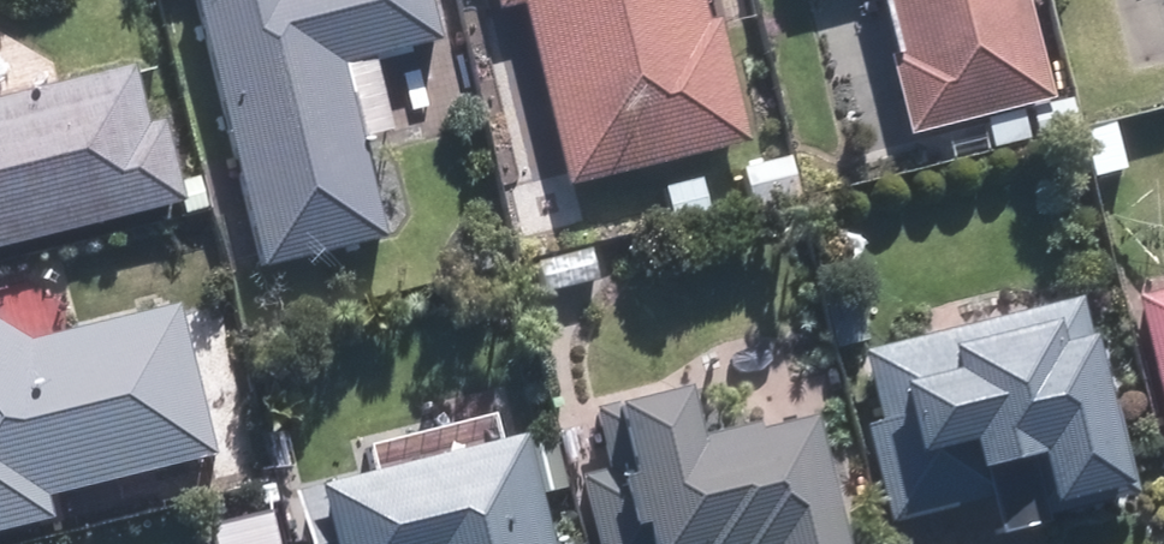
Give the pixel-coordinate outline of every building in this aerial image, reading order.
[(276,258),(392,229),(347,55),(445,31),(437,0),(210,0),(276,258)] [(583,169),(750,131),(724,16),(717,17),(714,0),(544,0),(583,169)] [(1030,0),(902,0),(914,49),(903,52),(919,118),(1051,86),(1030,0)] [(187,197),(168,121),(156,124),(141,62),(0,96),(0,242),(187,197)] [(1149,296),(1163,355),(1163,292),(1149,296)] [(1087,295),(876,348),(894,417),(880,420),(904,516),(1005,490),(1013,524),(1062,512),(1056,490),(1140,468),(1106,332),(1097,335),(1087,295)] [(59,504),(55,487),(224,446),(189,300),(36,337),(29,309),(0,316),(0,518),(59,504)] [(607,543),(717,543),(786,527),(790,543),(859,543),(825,407),(715,434),(702,384),(605,408),(620,466),(590,474),(607,543)] [(311,485),(326,543),(560,543),(531,429),(311,485)]
